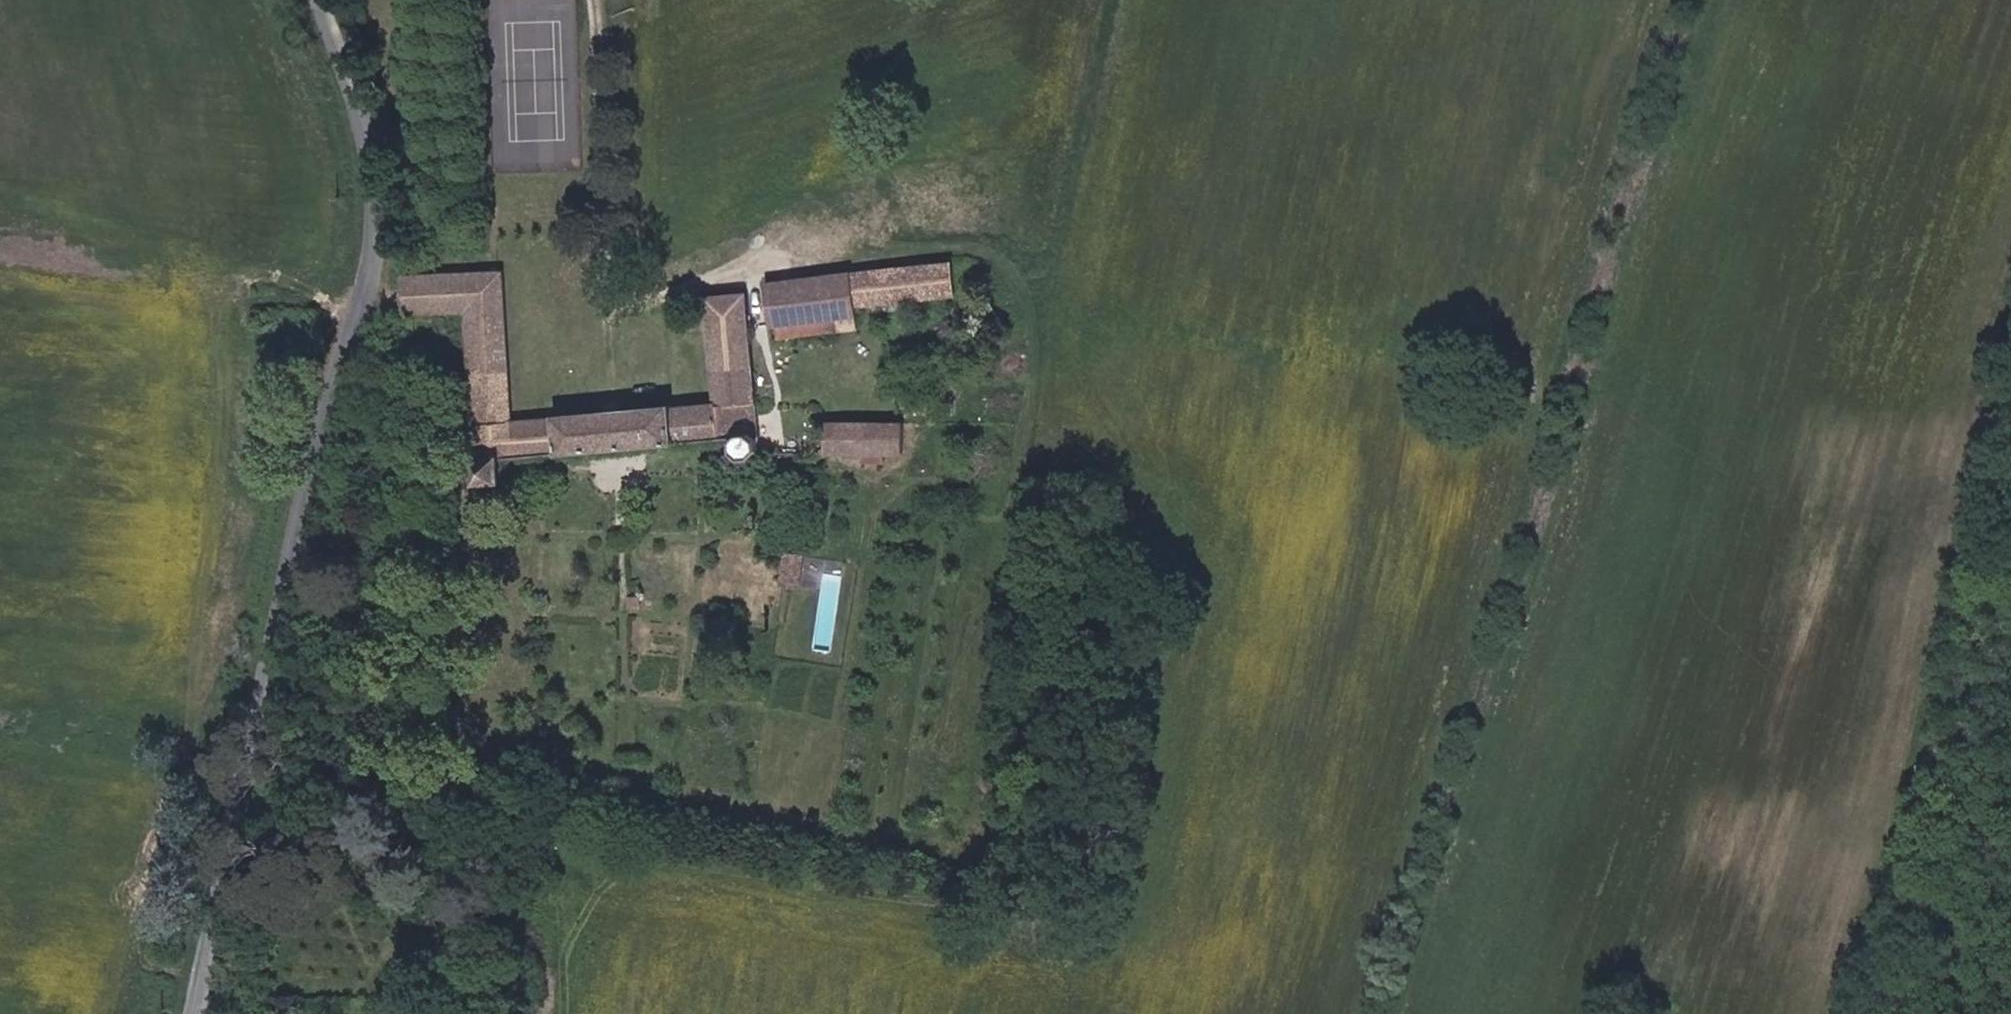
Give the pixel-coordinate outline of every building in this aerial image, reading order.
[(492,453),(750,431),(743,293),(711,294),(716,400),(521,409),(517,262),(418,266),(418,307),(465,304),(470,474),(492,473),(492,453)] [(782,331),(929,322),(927,277),(770,288),(772,323),(782,324),(782,331)] [(778,450),(935,442),(933,409),(798,419),(798,432),(778,434),(778,450)]
